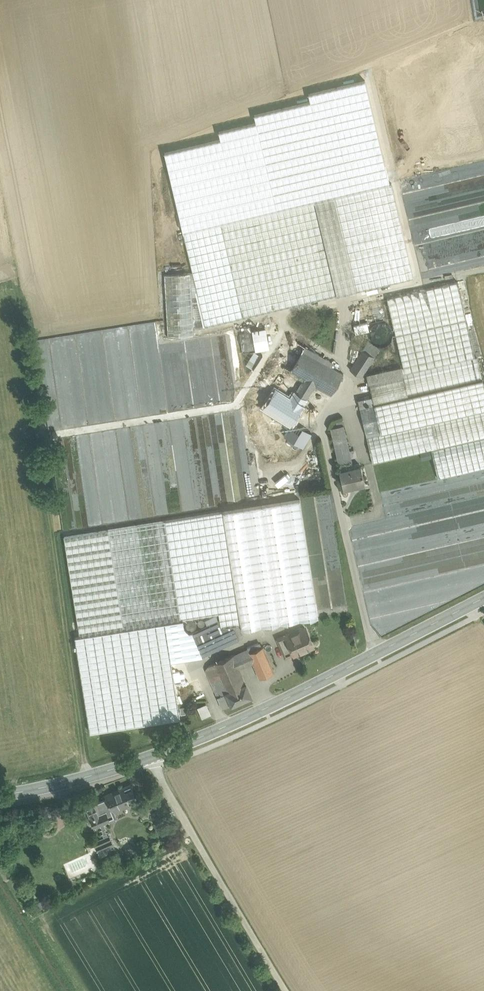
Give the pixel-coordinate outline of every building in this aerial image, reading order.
[(393,182),(334,196),(356,290),(415,278),(393,182)] [(356,290),(334,196),(314,201),(336,295),(356,290)] [(314,201),(183,232),(193,273),(205,325),(336,295),(314,201)] [(193,273),(164,274),(168,337),(169,345),(194,340),(194,328),(205,325),(193,273)] [(114,327),(107,331),(106,342),(108,346),(118,344),(117,350),(116,347),(107,348),(107,358),(113,354),(125,355),(126,355),(125,351),(124,345),(126,344),(129,344),(136,340),(130,340),(130,334),(137,335),(155,332),(156,325),(153,320),(125,326),(121,328),(114,327)] [(355,334),(368,332),(367,322),(353,324),(355,334)] [(169,345),(164,346),(167,364),(263,348),(260,330),(194,340),(169,345)] [(343,373),(303,351),(305,347),(292,338),(277,362),(283,366),(274,381),(259,404),(274,413),(291,422),(284,434),(303,445),(314,427),(296,415),(314,386),(331,395),(343,373)] [(368,341),(354,363),(349,360),(345,365),(350,368),(350,369),(361,377),(380,349),(368,341)] [(254,352),(246,365),(253,369),(261,356),(254,352)] [(277,362),(263,353),(261,356),(253,369),(274,381),(283,366),(277,362)] [(369,382),(374,405),(369,406),(369,403),(366,404),(364,399),(358,400),(372,463),(431,450),(438,479),(483,468),(483,388),(477,357),(403,374),(369,382)] [(137,383),(160,383),(160,361),(151,361),(151,364),(140,364),(140,362),(133,362),(133,369),(149,369),(149,377),(137,378),(137,383)] [(401,366),(367,374),(369,382),(403,374),(401,366)] [(218,372),(190,381),(193,389),(221,380),(218,372)] [(353,467),(343,425),(331,428),(340,470),(353,467)] [(175,448),(162,449),(164,476),(181,474),(179,455),(176,455),(175,448)] [(340,470),(339,470),(343,488),(365,483),(361,465),(353,467),(340,470)] [(222,511),(64,536),(79,635),(238,610),(222,511)] [(331,544),(239,565),(254,630),(271,626),(346,608),(331,544)] [(229,615),(193,632),(175,640),(185,663),(239,639),(229,615)] [(287,636),(286,636),(293,653),(294,655),(313,646),(305,628),(287,636)] [(293,653),(286,636),(287,636),(286,635),(277,638),(285,657),(293,653)] [(263,646),(249,652),(253,662),(260,678),(274,672),(263,646)] [(249,652),(240,656),(245,666),(253,662),(249,652)] [(233,655),(208,666),(208,665),(206,670),(217,697),(226,693),(226,692),(246,683),(235,658),(234,658),(233,655)] [(184,702),(169,669),(159,673),(173,707),(184,702)] [(246,683),(226,692),(226,693),(217,697),(222,709),(231,705),(251,696),(246,683)] [(126,786),(106,794),(108,798),(95,804),(94,800),(85,803),(91,817),(92,817),(95,825),(95,826),(109,820),(108,818),(112,816),(114,811),(113,809),(130,802),(130,803),(138,800),(133,789),(128,791),(126,786)] [(148,797),(138,802),(140,807),(139,807),(143,817),(151,814),(151,812),(150,809),(153,808),(148,797)] [(109,835),(101,838),(107,853),(107,852),(115,848),(109,835)]
